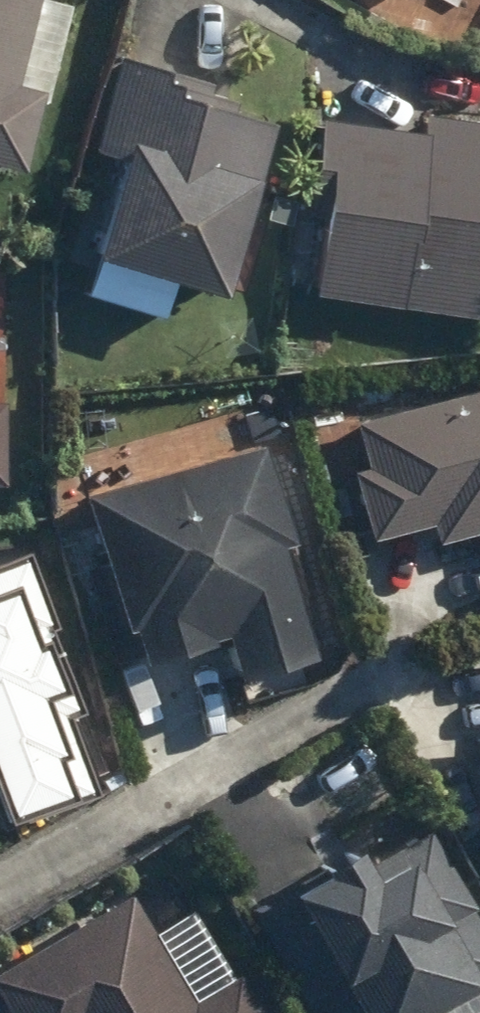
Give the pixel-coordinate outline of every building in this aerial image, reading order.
[(24,169),(45,88),(17,81),(38,0),(0,0),(0,162),(24,169)] [(209,82),(122,53),(92,149),(114,157),(82,257),(211,298),(243,198),(248,199),(271,126),(228,113),(232,103),(206,93),(209,82)] [(479,322),(479,228),(476,228),(479,204),(479,126),(419,116),(416,136),(321,121),(306,212),(321,214),(308,294),(479,322)] [(479,527),(479,385),(348,419),(360,465),(346,469),(363,536),(423,521),(428,540),(479,527)] [(279,538),(253,442),(74,491),(110,624),(117,622),(127,657),(196,638),(195,633),(208,630),(220,673),(297,652),(267,541),(279,538)] [(60,800),(79,793),(52,712),(65,708),(40,632),(52,628),(28,558),(0,567),(0,820),(60,800)] [(475,732),(479,756),(469,770),(478,829),(479,828),(479,731),(475,732)] [(479,979),(479,936),(423,831),(357,867),(348,851),(244,906),(302,1012),(416,1012),(479,979)] [(133,893),(0,966),(0,995),(10,1012),(257,1012),(235,974),(192,999),(133,893)]
